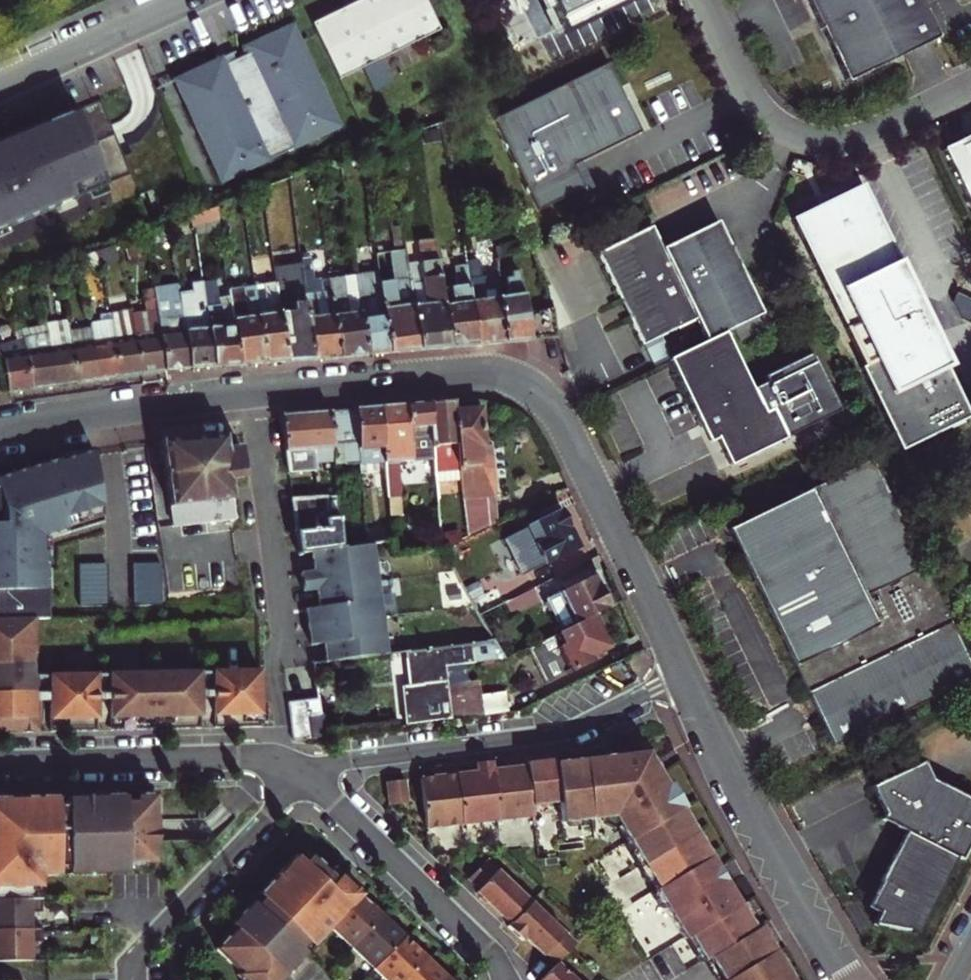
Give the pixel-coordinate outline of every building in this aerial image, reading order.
[(433,36),(416,0),(369,0),(313,27),(339,82),(433,36)] [(433,36),(439,34),(423,0),(416,0),(433,36)] [(567,35),(635,0),(550,0),(567,35)] [(920,0),(807,0),(815,15),(846,81),(938,39),(920,0)] [(280,31),(260,40),(261,42),(246,49),(248,53),(222,65),(220,59),(172,81),(218,183),(337,129),(290,26),(280,31)] [(260,40),(245,47),(246,49),(261,42),(260,40)] [(611,59),(499,114),(544,204),(590,181),(584,168),(580,159),(645,127),(611,59)] [(79,109),(0,143),(0,232),(112,185),(79,109)] [(959,123),(964,132),(970,128),(970,117),(967,119),(959,123)] [(941,143),(970,202),(970,128),(964,132),(941,143)] [(858,184),(790,218),(844,327),(912,294),(858,184)] [(198,230),(203,229),(229,220),(228,204),(199,214),(197,215),(198,230)] [(715,220),(660,246),(694,317),(705,339),(723,330),(731,326),(755,314),(759,312),(719,229),(715,220)] [(694,317),(660,246),(649,224),(595,250),(619,300),(640,343),(659,333),(694,317)] [(450,349),(444,288),(443,273),(440,237),(427,238),(430,277),(414,278),(420,351),(434,350),(450,349)] [(503,242),(504,252),(521,251),(535,250),(533,245),(531,241),(503,242)] [(112,246),(93,254),(95,262),(97,268),(116,261),(112,246)] [(477,347),(471,262),(469,247),(456,248),(458,272),(459,287),(444,288),(450,349),(462,348),(477,347)] [(95,262),(93,254),(73,261),(75,268),(95,262)] [(382,264),(382,254),(372,255),(373,268),(376,268),(377,276),(383,276),(382,264)] [(495,346),(506,345),(503,301),(500,261),(471,262),(477,347),(495,346)] [(383,276),(385,298),(390,353),(405,352),(420,351),(414,278),(398,279),(397,263),(382,264),(383,276)] [(385,298),(383,276),(377,276),(376,268),(373,268),(360,270),(362,297),(363,300),(385,298)] [(56,279),(53,269),(32,277),(35,286),(56,279)] [(459,287),(458,272),(443,273),(444,288),(459,287)] [(308,282),(310,301),(314,359),(321,358),(340,357),(335,300),(325,301),(323,280),(308,282)] [(288,361),(284,312),(282,282),(276,283),(277,288),(269,289),(271,314),(262,314),(266,362),(280,361),(288,361)] [(527,342),(528,342),(525,312),(523,283),(514,284),(516,300),(503,301),(506,345),(517,344),(527,343),(527,342)] [(154,294),(162,331),(165,370),(177,369),(191,368),(187,329),(181,293),(179,284),(153,286),(154,294)] [(181,293),(187,329),(191,368),(202,367),(214,366),(211,327),(207,285),(194,285),(194,292),(181,293)] [(234,285),(237,325),(240,364),(252,363),(266,362),(262,314),(253,315),(250,290),(242,291),(242,285),(234,285)] [(844,327),(862,365),(927,333),(933,330),(914,292),(912,294),(844,327)] [(131,318),(135,336),(141,374),(152,372),(165,370),(162,331),(154,294),(143,296),(148,317),(131,318)] [(362,297),(335,300),(340,357),(355,356),(367,355),(363,300),(362,297)] [(385,298),(363,300),(367,355),(376,354),(390,353),(385,298)] [(297,311),(284,312),(288,361),(298,360),(314,359),(310,301),(296,302),(297,311)] [(525,312),(528,342),(545,341),(560,339),(556,310),(525,312)] [(109,316),(114,339),(119,377),(130,375),(141,374),(135,336),(131,318),(129,311),(108,314),(109,316)] [(755,314),(731,326),(737,338),(761,327),(755,314)] [(90,328),(93,342),(99,380),(108,378),(119,377),(114,339),(109,316),(99,317),(101,323),(89,325),(90,328)] [(237,325),(211,327),(214,366),(224,366),(240,364),(237,325)] [(78,383),(72,345),(69,331),(68,328),(46,331),(50,348),(56,386),(63,385),(78,383)] [(69,331),(72,345),(78,383),(89,381),(99,380),(93,342),(90,328),(69,331)] [(670,356),(667,358),(703,429),(711,426),(716,436),(729,463),(839,408),(810,351),(763,374),(765,380),(751,386),(723,330),(705,339),(670,356)] [(933,330),(927,333),(948,374),(953,372),(933,330)] [(56,386),(50,348),(46,331),(21,334),(22,338),(27,351),(34,389),(43,388),(56,386)] [(659,333),(640,343),(651,365),(667,358),(670,356),(659,333)] [(858,367),(899,450),(968,416),(948,374),(927,333),(862,365),(858,367)] [(9,392),(21,391),(34,389),(27,351),(22,338),(0,342),(0,343),(9,392)] [(439,401),(428,402),(431,439),(434,477),(446,475),(445,467),(443,446),(457,444),(455,411),(454,400),(439,401)] [(431,439),(428,402),(417,403),(406,404),(409,442),(410,451),(421,450),(420,440),(431,439)] [(392,406),(379,407),(384,454),(397,453),(396,443),(409,442),(406,404),(392,406)] [(384,454),(379,407),(368,408),(356,409),(362,475),(367,474),(366,465),(385,463),(384,454)] [(455,411),(457,444),(459,466),(465,540),(495,525),(489,445),(483,446),(480,408),(470,409),(455,411)] [(362,475),(356,409),(341,411),(327,412),(331,447),(344,445),(347,471),(355,470),(355,475),(362,475)] [(307,414),(281,416),(288,473),(313,470),(312,464),(333,462),(331,447),(327,412),(307,414)] [(708,440),(716,436),(711,426),(703,429),(706,435),(708,440)] [(224,436),(161,441),(173,526),(234,518),(231,501),(228,480),(243,478),(240,447),(225,449),(224,436)] [(396,443),(397,453),(410,451),(409,442),(396,443)] [(443,446),(445,467),(459,466),(457,444),(443,446)] [(93,451),(60,461),(59,458),(0,476),(0,620),(33,619),(47,618),(45,539),(103,520),(93,451)] [(831,743),(970,675),(865,457),(726,524),(731,537),(831,743)] [(367,474),(376,473),(385,472),(385,463),(366,465),(367,474)] [(385,472),(376,473),(378,489),(387,488),(385,472)] [(342,549),(336,495),(291,500),(292,513),(296,544),(297,554),(310,553),(342,549)] [(522,575),(578,546),(578,545),(579,541),(575,533),(570,531),(562,515),(559,510),(503,539),(522,575)] [(384,656),(371,546),(342,549),(310,553),(313,572),(299,574),(300,582),(301,590),(315,588),(317,606),(304,608),(304,610),(308,638),(309,646),(322,645),(324,664),(384,656)] [(159,562),(132,563),(133,605),(160,604),(159,562)] [(105,563),(77,564),(78,606),(106,605),(105,563)] [(544,598),(560,629),(595,612),(611,604),(608,599),(610,597),(604,585),(601,586),(598,580),(595,573),(576,582),(575,581),(564,586),(564,588),(544,598)] [(486,575),(464,585),(478,614),(499,603),(486,575)] [(540,601),(533,586),(510,598),(506,600),(513,614),(540,601)] [(603,628),(595,612),(560,629),(552,633),(571,671),(602,655),(600,651),(612,646),(603,628)] [(0,620),(0,733),(36,732),(35,693),(49,692),(50,731),(96,730),(95,701),(109,700),(110,730),(200,728),(199,698),(213,698),(214,727),(259,726),(258,673),(212,674),(213,690),(199,690),(198,674),(108,676),(109,693),(95,693),(95,676),(34,677),(33,619),(0,620)] [(532,651),(545,682),(561,676),(548,645),(532,651)] [(402,688),(407,726),(454,720),(452,700),(448,667),(445,647),(411,652),(414,677),(415,686),(402,688)] [(452,700),(454,720),(482,716),(479,696),(452,700)] [(319,701),(288,705),(293,742),(310,739),(306,717),(320,716),(319,701)] [(774,951),(760,927),(755,930),(741,908),(724,881),(661,778),(646,753),(554,763),(554,760),(527,763),(527,758),(512,759),(513,768),(506,769),(499,770),(492,770),(491,762),(476,764),(477,772),(466,773),(456,774),(456,766),(441,768),(442,776),(435,777),(427,778),(420,779),(426,829),(534,817),(532,806),(558,803),(561,823),(612,818),(655,888),(653,889),(683,938),(687,936),(703,962),(705,960),(718,979),(791,979),(774,951)] [(892,826),(906,834),(934,780),(930,772),(925,763),(912,769),(872,789),(877,800),(885,816),(882,821),(892,826)] [(405,780),(386,782),(389,806),(408,804),(405,780)] [(958,860),(963,863),(965,858),(970,847),(970,800),(934,780),(906,834),(958,860)] [(32,961),(32,942),(42,942),(42,929),(31,929),(31,914),(41,914),(41,877),(59,876),(59,868),(68,867),(69,876),(127,873),(127,864),(154,863),(153,846),(156,846),(155,795),(134,795),(134,804),(127,804),(127,795),(66,797),(67,805),(57,806),(57,797),(0,799),(0,961),(32,961)] [(919,936),(958,860),(906,834),(899,849),(875,896),(868,908),(875,912),(880,914),(873,927),(876,928),(877,927),(909,933),(910,932),(919,936)] [(301,847),(294,854),(302,861),(309,854),(301,847)] [(329,927),(384,979),(449,979),(437,968),(414,946),(392,925),(374,908),(356,891),(339,874),(334,878),(309,854),(302,861),(294,854),(229,923),(234,928),(214,949),(237,972),(235,975),(240,979),(278,979),(329,927)] [(469,879),(480,889),(497,871),(486,861),(469,879)] [(544,957),(565,935),(497,871),(480,889),(477,893),(480,896),(480,900),(484,904),(488,904),(505,920),(510,925),(508,927),(523,941),(525,939),(538,951),(544,957)] [(755,930),(760,927),(746,905),(741,908),(755,930)] [(575,945),(565,935),(544,957),(555,967),(558,964),(575,945)] [(687,936),(683,938),(698,964),(703,962),(687,936)] [(558,964),(555,967),(542,979),(575,979),(558,964)]
